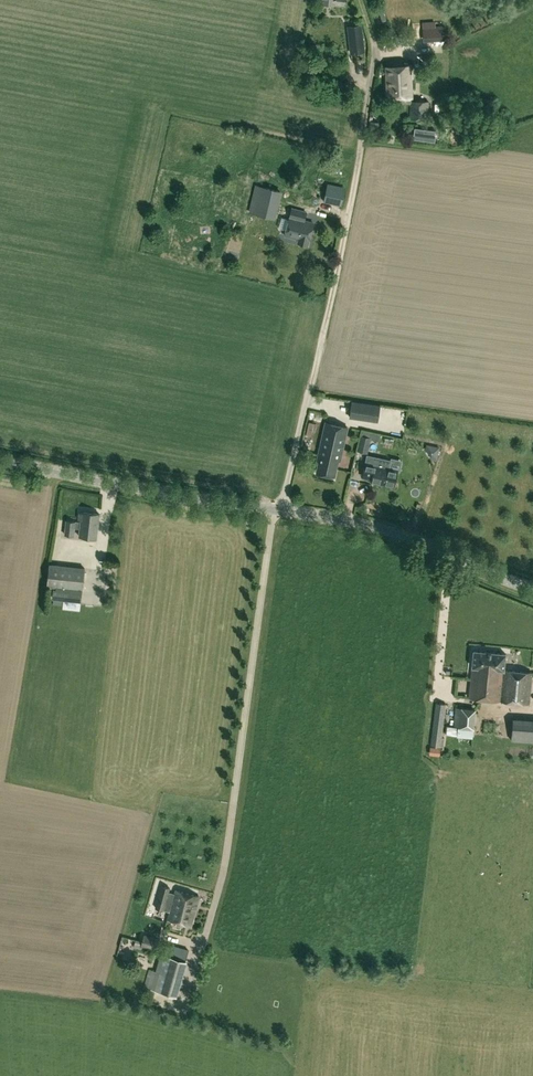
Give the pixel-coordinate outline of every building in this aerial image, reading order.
[(424,41),(444,40),(443,25),(435,26),(435,21),(422,22),(424,41)] [(361,33),(348,35),(350,53),(363,51),(361,33)] [(388,97),(412,95),(410,65),(386,66),(388,97)] [(428,101),(410,101),(410,119),(428,119),(428,101)] [(378,136),(380,122),(371,120),(368,134),(378,136)] [(258,185),(256,193),(272,196),(273,188),(258,185)] [(327,185),(323,202),(342,206),(345,189),(327,185)] [(279,202),(264,199),(260,215),(275,219),(279,202)] [(299,239),(298,243),(308,245),(314,223),(305,221),(307,212),(292,209),(285,236),(299,239)] [(349,418),(378,422),(380,405),(352,401),(349,418)] [(320,447),(322,447),(316,472),(335,476),(339,459),(341,460),(348,428),(326,423),(320,447)] [(361,435),(357,450),(368,453),(371,437),(361,435)] [(362,477),(372,479),(371,482),(394,487),(398,470),(390,468),(392,460),(367,454),(362,477)] [(75,521),(66,520),(65,534),(73,535),(74,527),(80,528),(79,536),(97,538),(100,513),(82,511),(82,513),(79,513),(78,519),(81,520),(81,522),(75,521)] [(81,602),(82,590),(83,591),(85,568),(50,565),(48,587),(56,588),(55,599),(81,602)] [(472,667),(468,698),(501,701),(504,670),(506,654),(474,651),(472,667)] [(532,673),(504,670),(501,701),(530,704),(532,673)] [(440,747),(447,704),(436,703),(431,746),(440,747)] [(455,707),(453,726),(447,725),(446,732),(474,735),(474,729),(476,709),(461,707),(461,708),(455,707)] [(511,741),(532,742),(532,720),(513,718),(511,741)] [(200,897),(176,890),(175,894),(169,892),(170,887),(161,885),(156,908),(170,911),(168,918),(192,925),(200,897)] [(160,938),(144,933),(140,946),(156,951),(160,938)] [(177,996),(187,961),(185,960),(188,949),(167,943),(164,954),(160,953),(155,971),(149,969),(143,986),(177,996)]
